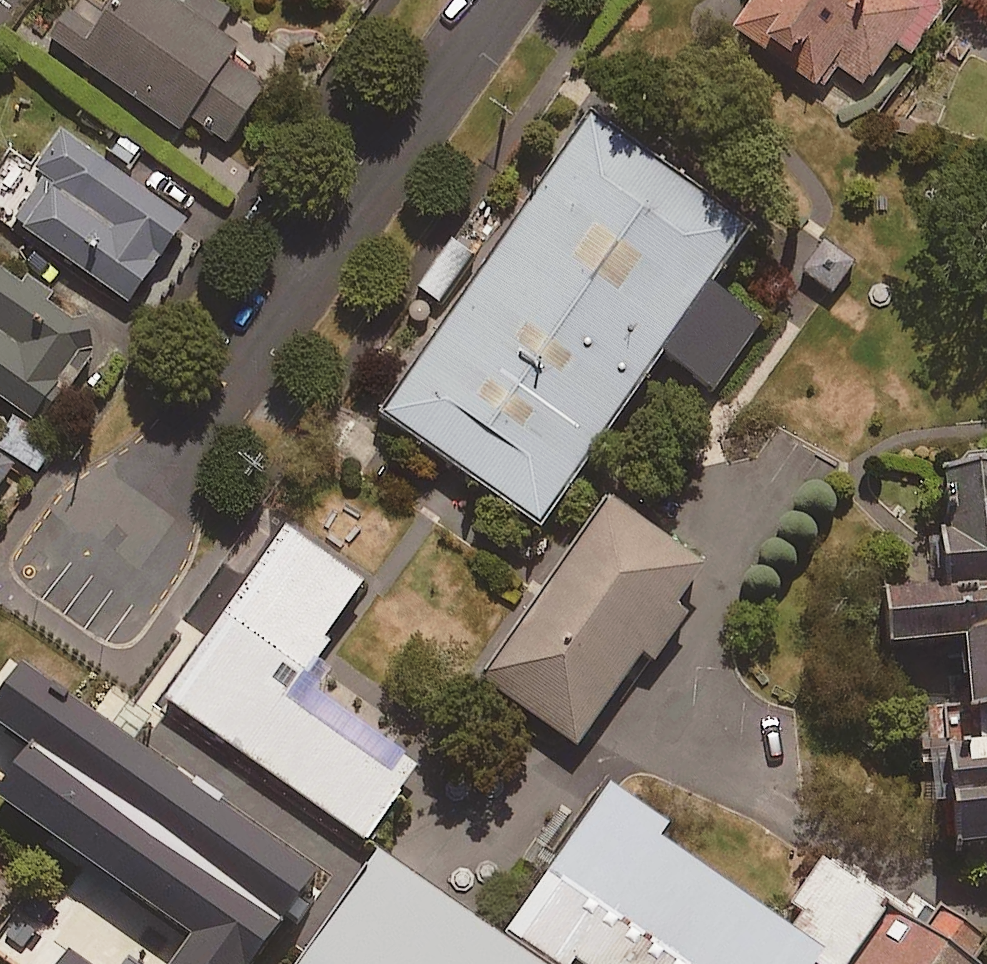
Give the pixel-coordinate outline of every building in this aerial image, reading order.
[(209,0),(119,0),(76,62),(177,132),(185,119),(224,146),(264,89),(226,62),(234,50),(212,35),(227,13),(209,0)] [(916,0),(754,0),(732,33),(818,90),(833,67),(866,88),(893,47),(910,58),(938,15),(916,0)] [(738,213),(581,102),(382,383),(539,493),(738,213)] [(57,134),(31,170),(11,156),(0,172),(0,216),(126,306),(184,225),(57,134)] [(852,267),(822,244),(800,273),(831,296),(852,267)] [(773,314),(707,268),(662,330),(729,377),(773,314)] [(0,275),(0,401),(34,425),(60,388),(66,393),(100,345),(0,275)] [(897,450),(904,536),(907,576),(859,580),(864,640),(936,635),(944,737),(927,738),(935,835),(986,831),(986,443),(897,450)] [(0,461),(0,484),(11,468),(0,461)] [(684,546),(586,478),(464,651),(562,720),(684,546)] [(338,563),(259,507),(142,672),(350,817),(409,733),(281,643),(338,563)] [(5,645),(25,616),(0,599),(0,784),(7,790),(0,800),(0,802),(46,834),(122,727),(5,645)] [(578,773),(487,903),(573,963),(811,963),(865,888),(795,839),(755,897),(578,773)] [(359,817),(255,963),(569,963),(359,817)] [(41,859),(0,918),(0,963),(69,963),(109,907),(41,859)] [(878,895),(829,963),(975,963),(878,895)]
